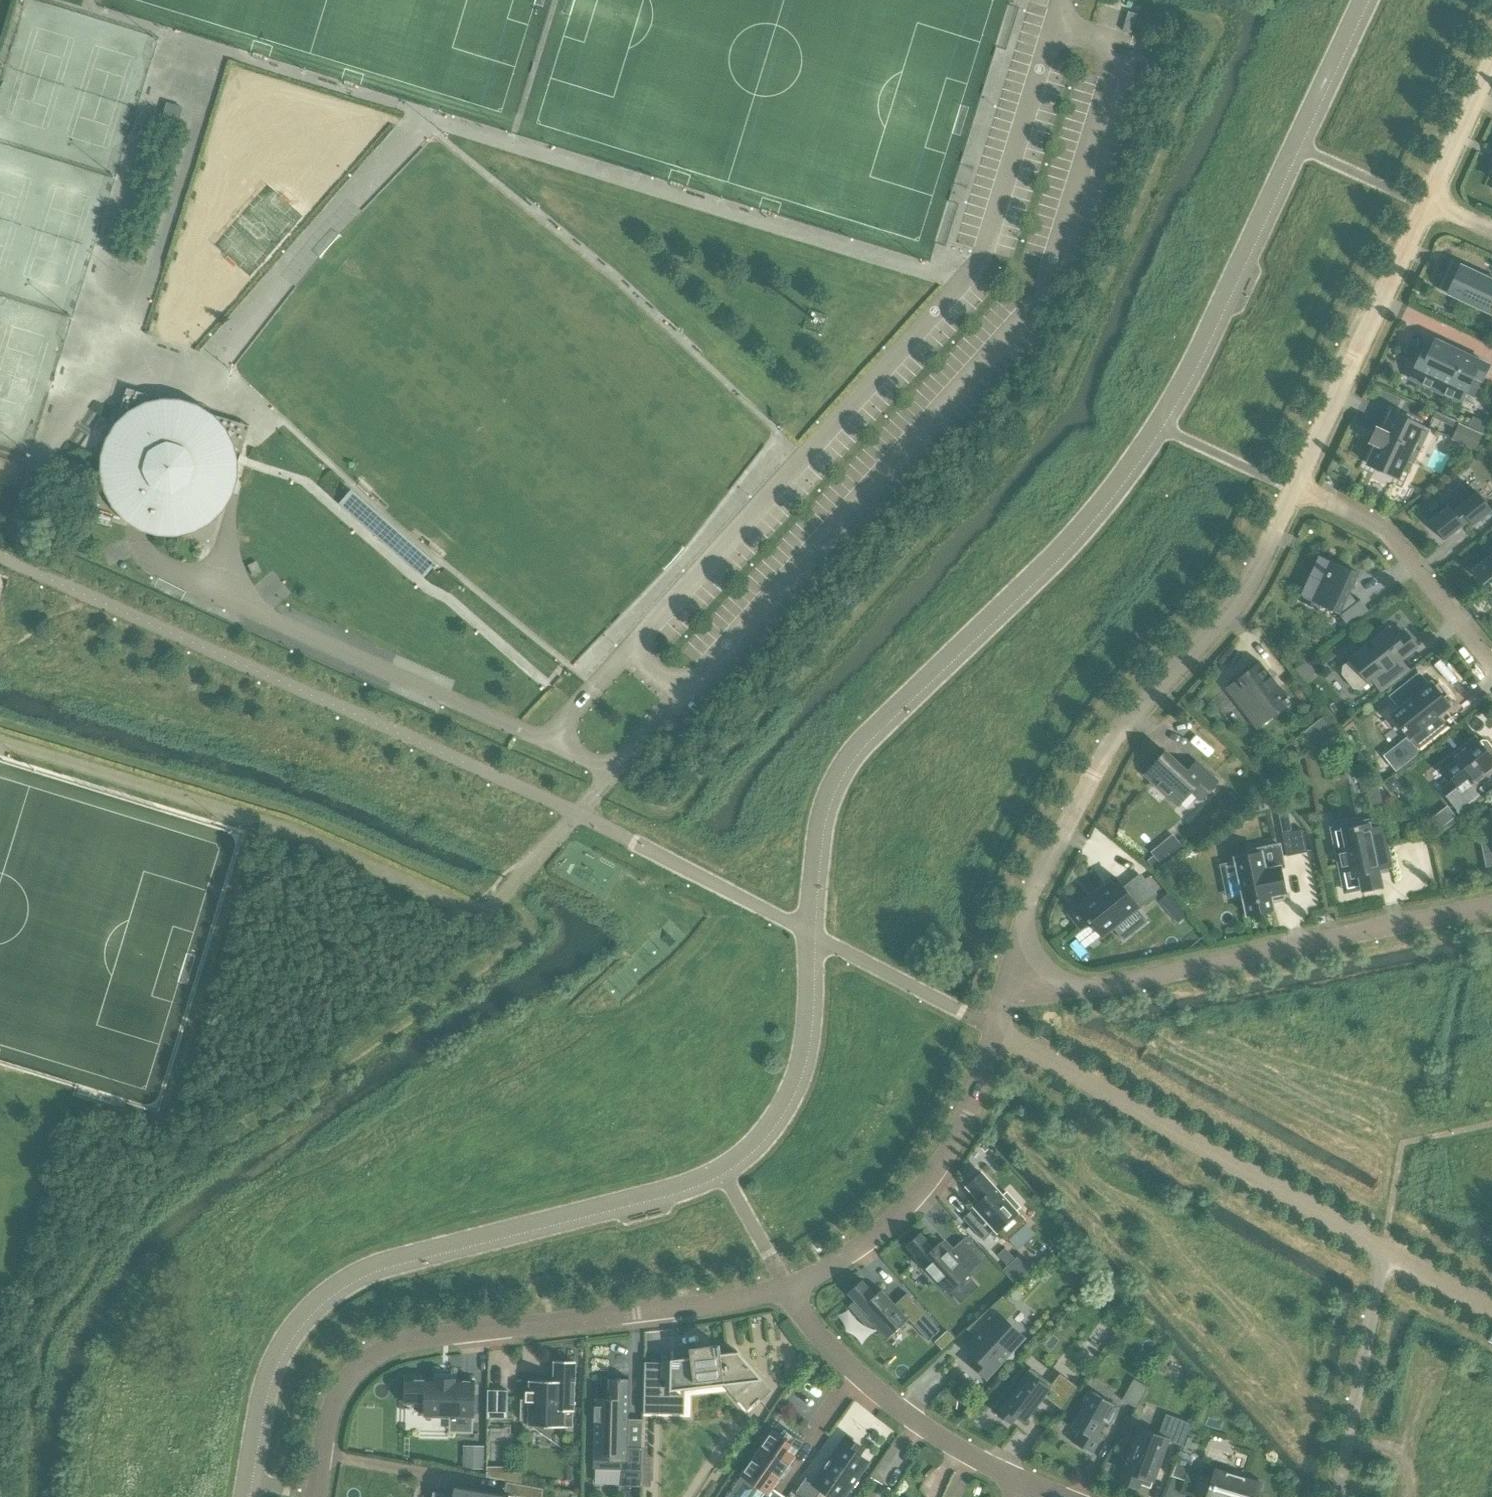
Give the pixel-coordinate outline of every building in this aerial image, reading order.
[(168,105),(164,118),(180,122),(184,109),(168,105)] [(1491,314),(1491,313),(1491,312),(1491,310),(1491,281),(1485,278),(1487,275),(1486,274),(1484,277),(1460,266),(1448,292),(1446,291),(1446,292),(1491,314)] [(1422,368),(1415,381),(1461,402),(1473,376),(1482,380),(1489,366),(1454,349),(1453,351),(1446,348),(1447,346),(1434,340),(1428,353),(1422,350),(1415,365),(1422,368)] [(211,548),(212,548),(235,474),(239,460),(249,426),(127,388),(107,453),(106,457),(101,472),(98,480),(89,510),(126,522),(211,548)] [(1376,428),(1371,439),(1369,443),(1375,446),(1367,464),(1398,478),(1406,460),(1413,463),(1420,448),(1413,445),(1422,427),(1391,413),(1382,431),(1376,428)] [(1484,423),(1473,418),(1469,427),(1480,432),(1484,423)] [(1459,425),(1452,439),(1474,449),(1481,435),(1459,425)] [(358,483),(370,494),(373,491),(361,480),(358,483)] [(423,577),(436,562),(351,488),(338,503),(423,577)] [(1444,541),(1469,522),(1472,526),(1491,511),(1477,491),(1452,511),(1448,506),(1429,521),(1444,541)] [(428,545),(441,555),(443,552),(431,542),(428,545)] [(1341,614),(1340,615),(1348,626),(1368,611),(1360,600),(1356,603),(1349,593),(1358,573),(1322,556),(1303,597),(1339,614),(1339,613),(1341,614)] [(1473,571),(1483,583),(1491,576),(1491,556),(1473,571)] [(248,565),(253,576),(261,572),(256,562),(248,565)] [(1350,659),(1356,667),(1344,677),(1353,689),(1360,690),(1369,683),(1370,684),(1373,681),(1381,690),(1401,674),(1394,665),(1416,647),(1404,631),(1396,638),(1388,628),(1350,659)] [(1289,656),(1296,664),(1305,657),(1299,649),(1289,656)] [(1239,676),(1239,677),(1225,688),(1256,730),(1272,718),(1275,721),(1281,711),(1291,703),(1260,661),(1252,668),(1247,665),(1239,676)] [(1304,665),(1297,671),(1303,678),(1304,679),(1316,670),(1309,661),(1304,665)] [(1391,716),(1409,738),(1410,737),(1419,748),(1446,727),(1445,725),(1441,729),(1433,719),(1450,706),(1443,698),(1448,694),(1438,682),(1434,686),(1431,683),(1391,716)] [(1331,729),(1322,718),(1303,733),(1312,744),(1331,729)] [(1342,726),(1349,736),(1357,730),(1350,720),(1342,726)] [(1453,782),(1442,791),(1458,810),(1477,795),(1469,784),(1491,766),(1491,759),(1491,758),(1491,748),(1486,741),(1482,740),(1479,743),(1475,738),(1440,766),(1453,782)] [(1186,772),(1165,752),(1145,774),(1178,805),(1192,791),(1201,800),(1217,782),(1196,762),(1186,772)] [(1386,783),(1392,791),(1400,785),(1394,777),(1386,783)] [(1366,793),(1370,809),(1381,806),(1378,791),(1366,793)] [(1341,827),(1346,847),(1336,849),(1339,865),(1342,878),(1359,875),(1362,891),(1381,887),(1378,870),(1375,860),(1389,857),(1383,826),(1369,829),(1368,821),(1341,827)] [(1282,834),(1287,856),(1307,852),(1303,830),(1282,834)] [(1151,852),(1161,865),(1183,846),(1173,834),(1151,852)] [(1280,868),(1284,867),(1279,845),(1250,851),(1250,855),(1234,858),(1246,915),(1273,909),(1270,896),(1285,893),(1280,868)] [(1118,880),(1117,878),(1116,877),(1115,878),(1107,884),(1086,901),(1086,900),(1069,914),(1078,926),(1080,928),(1088,922),(1089,923),(1090,923),(1101,937),(1155,894),(1140,875),(1124,888),(1118,880)] [(1169,893),(1159,901),(1177,923),(1187,915),(1169,893)] [(983,1241),(995,1230),(997,1233),(1018,1214),(1016,1211),(1020,1207),(1007,1192),(1002,1196),(981,1172),(966,1186),(979,1201),(973,1206),(975,1208),(963,1218),(983,1241)] [(905,1246),(948,1293),(983,1262),(964,1241),(951,1253),(940,1241),(934,1247),(920,1232),(905,1246)] [(847,1293),(854,1301),(851,1304),(876,1331),(879,1328),(887,1338),(908,1319),(912,1323),(924,1313),(907,1293),(895,1304),(881,1289),(875,1295),(862,1280),(847,1293)] [(542,1292),(542,1300),(550,1299),(549,1291),(542,1292)] [(1002,1295),(965,1328),(975,1337),(965,1348),(976,1358),(970,1364),(985,1377),(1021,1339),(1008,1327),(1010,1325),(1005,1320),(1016,1308),(1002,1295)] [(743,1390),(743,1391),(754,1381),(758,1377),(761,1380),(762,1380),(738,1352),(732,1353),(721,1354),(719,1345),(703,1347),(689,1348),(690,1357),(674,1359),(670,1360),(670,1362),(670,1377),(646,1377),(646,1362),(645,1362),(644,1406),(643,1414),(645,1414),(645,1409),(669,1410),(671,1410),(671,1395),(670,1395),(671,1391),(671,1390),(671,1388),(671,1384),(689,1382),(698,1381),(698,1384),(699,1384),(726,1381),(727,1381),(729,1384),(739,1394),(743,1390)] [(526,1401),(522,1400),(521,1419),(529,1419),(529,1426),(564,1427),(564,1426),(572,1426),(573,1411),(575,1361),(555,1361),(554,1381),(530,1380),(530,1391),(526,1391),(526,1401)] [(1041,1376),(1030,1367),(1017,1385),(1011,1393),(995,1413),(999,1416),(1010,1424),(1011,1425),(1016,1418),(1023,1423),(1024,1424),(1026,1421),(1038,1405),(1045,1397),(1047,1398),(1046,1399),(1061,1410),(1079,1387),(1060,1373),(1051,1383),(1041,1376)] [(608,1399),(595,1398),(594,1428),(593,1459),(593,1470),(622,1471),(621,1487),(641,1487),(642,1447),(628,1447),(630,1379),(621,1379),(621,1378),(616,1378),(616,1379),(608,1378),(608,1399)] [(1134,1379),(1122,1400),(1135,1408),(1147,1387),(1134,1379)] [(406,1380),(406,1403),(426,1404),(425,1416),(449,1417),(473,1417),(474,1381),(457,1381),(457,1380),(433,1380),(406,1380)] [(1082,1407),(1075,1419),(1072,1425),(1065,1421),(1064,1422),(1079,1431),(1072,1442),(1093,1454),(1102,1438),(1099,1436),(1106,1423),(1110,1425),(1119,1408),(1089,1390),(1080,1404),(1079,1403),(1078,1404),(1082,1407)] [(508,1392),(487,1391),(487,1421),(508,1421),(508,1392)] [(1169,1441),(1183,1446),(1191,1423),(1166,1414),(1158,1434),(1137,1426),(1117,1482),(1139,1490),(1143,1479),(1154,1483),(1169,1441)] [(753,1459),(741,1476),(757,1487),(751,1496),(785,1496),(772,1488),(779,1477),(780,1478),(789,1465),(788,1464),(794,1456),(794,1455),(804,1442),(788,1431),(783,1437),(773,1430),(753,1459)] [(796,1492),(804,1496),(817,1496),(822,1490),(832,1496),(843,1496),(867,1461),(858,1455),(863,1448),(846,1437),(842,1444),(814,1483),(806,1477),(796,1492)] [(464,1449),(464,1468),(483,1468),(484,1449),(464,1449)] [(1172,1476),(1185,1480),(1194,1456),(1181,1451),(1172,1476)] [(487,1477),(506,1481),(522,1483),(522,1472),(507,1472),(507,1468),(489,1467),(487,1477)] [(1261,1483),(1216,1469),(1207,1496),(1262,1496),(1257,1495),(1258,1494),(1257,1494),(1260,1484),(1261,1484),(1261,1483)] [(545,1487),(522,1483),(506,1481),(503,1495),(456,1486),(455,1494),(434,1490),(434,1492),(435,1492),(434,1496),(543,1496),(545,1487)]
